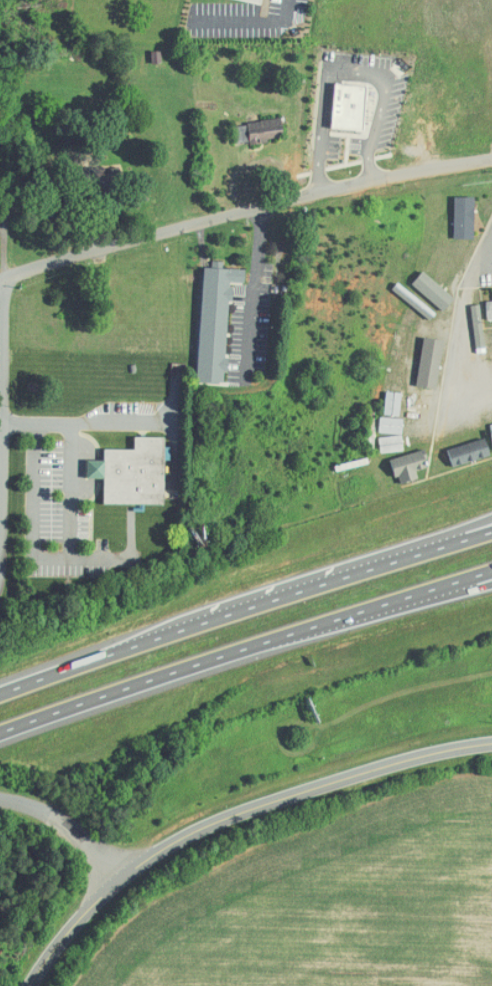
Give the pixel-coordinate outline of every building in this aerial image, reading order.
[(365,130),(367,86),(334,85),(333,129),(365,130)] [(236,144),(261,143),(260,139),(284,138),(283,121),(235,124),(236,144)] [(476,198),(456,198),(455,239),(475,240),(476,198)] [(199,383),(226,384),(231,282),(245,283),(246,270),(204,268),(199,383)] [(413,284),(443,311),(455,298),(424,271),(413,284)] [(445,341),(425,338),(417,387),(437,390),(445,341)] [(105,504),(165,505),(167,438),(136,437),(135,450),(105,449),(105,462),(89,462),(88,479),(105,480),(105,504)] [(490,458),(487,440),(449,448),(452,466),(490,458)] [(391,460),(399,485),(419,478),(417,471),(428,468),(423,451),(391,460)]
